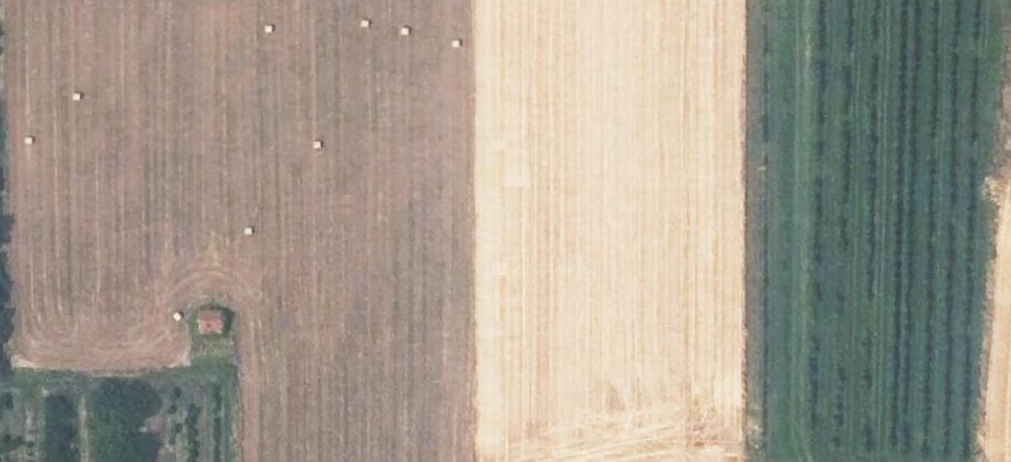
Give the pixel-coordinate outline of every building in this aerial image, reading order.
[(221,334),(222,310),(197,309),(196,332),(221,334)]
